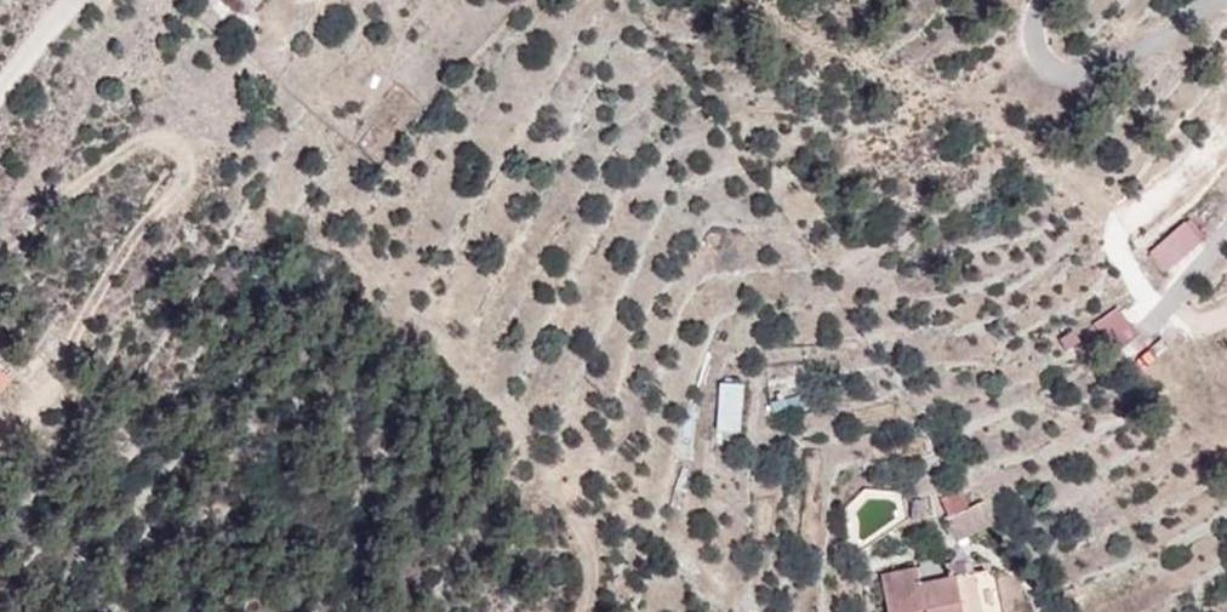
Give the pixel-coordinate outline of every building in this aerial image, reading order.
[(1170,275),(1212,240),(1193,217),(1151,252),(1170,275)] [(1128,372),(1152,359),(1126,306),(1101,319),(1128,372)] [(16,378),(0,366),(0,400),(16,378)] [(991,524),(984,502),(951,512),(959,535),(991,524)] [(894,586),(898,611),(969,611),(966,593),(929,600),(926,581),(894,586)]
